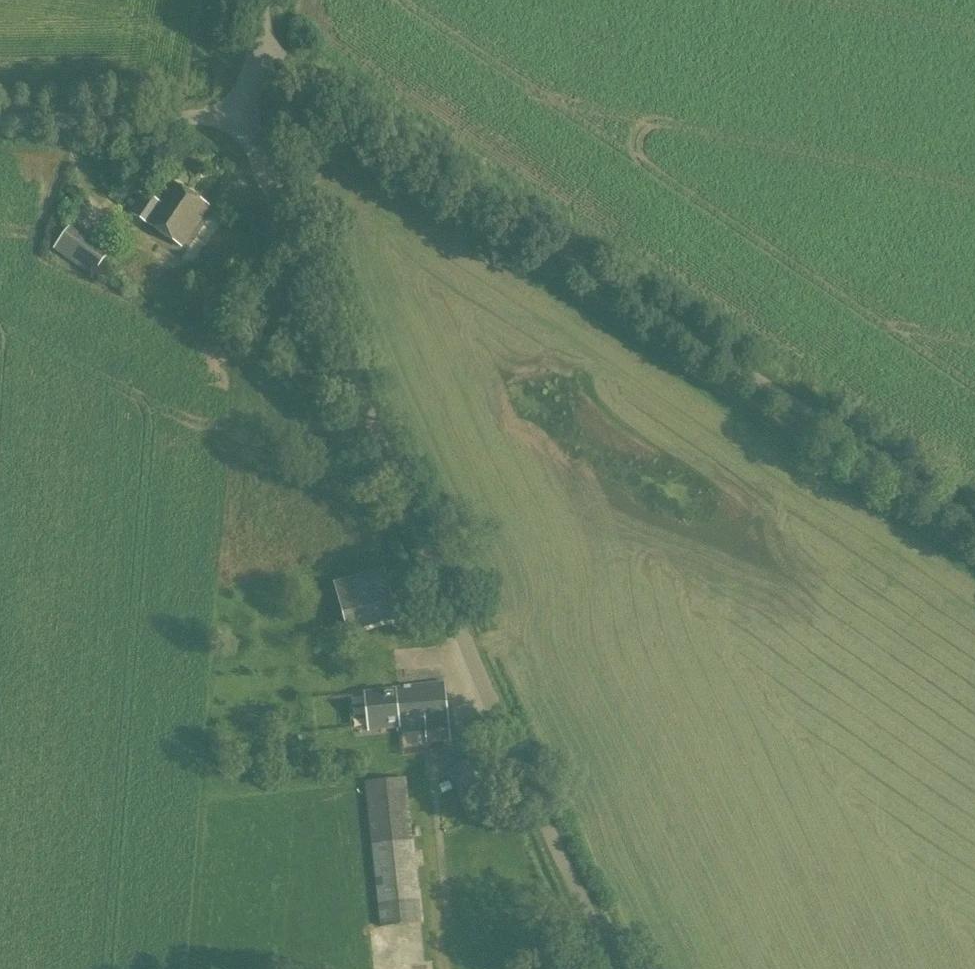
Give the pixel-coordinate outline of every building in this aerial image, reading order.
[(182,246),(208,207),(172,183),(146,222),(182,246)] [(69,228),(54,249),(92,276),(107,255),(69,228)] [(391,563),(340,581),(357,633),(408,616),(391,563)] [(428,743),(450,741),(444,682),(395,687),(395,691),(366,694),(370,732),(402,729),(402,733),(427,730),(428,743)] [(380,928),(422,923),(407,778),(365,782),(380,928)]
